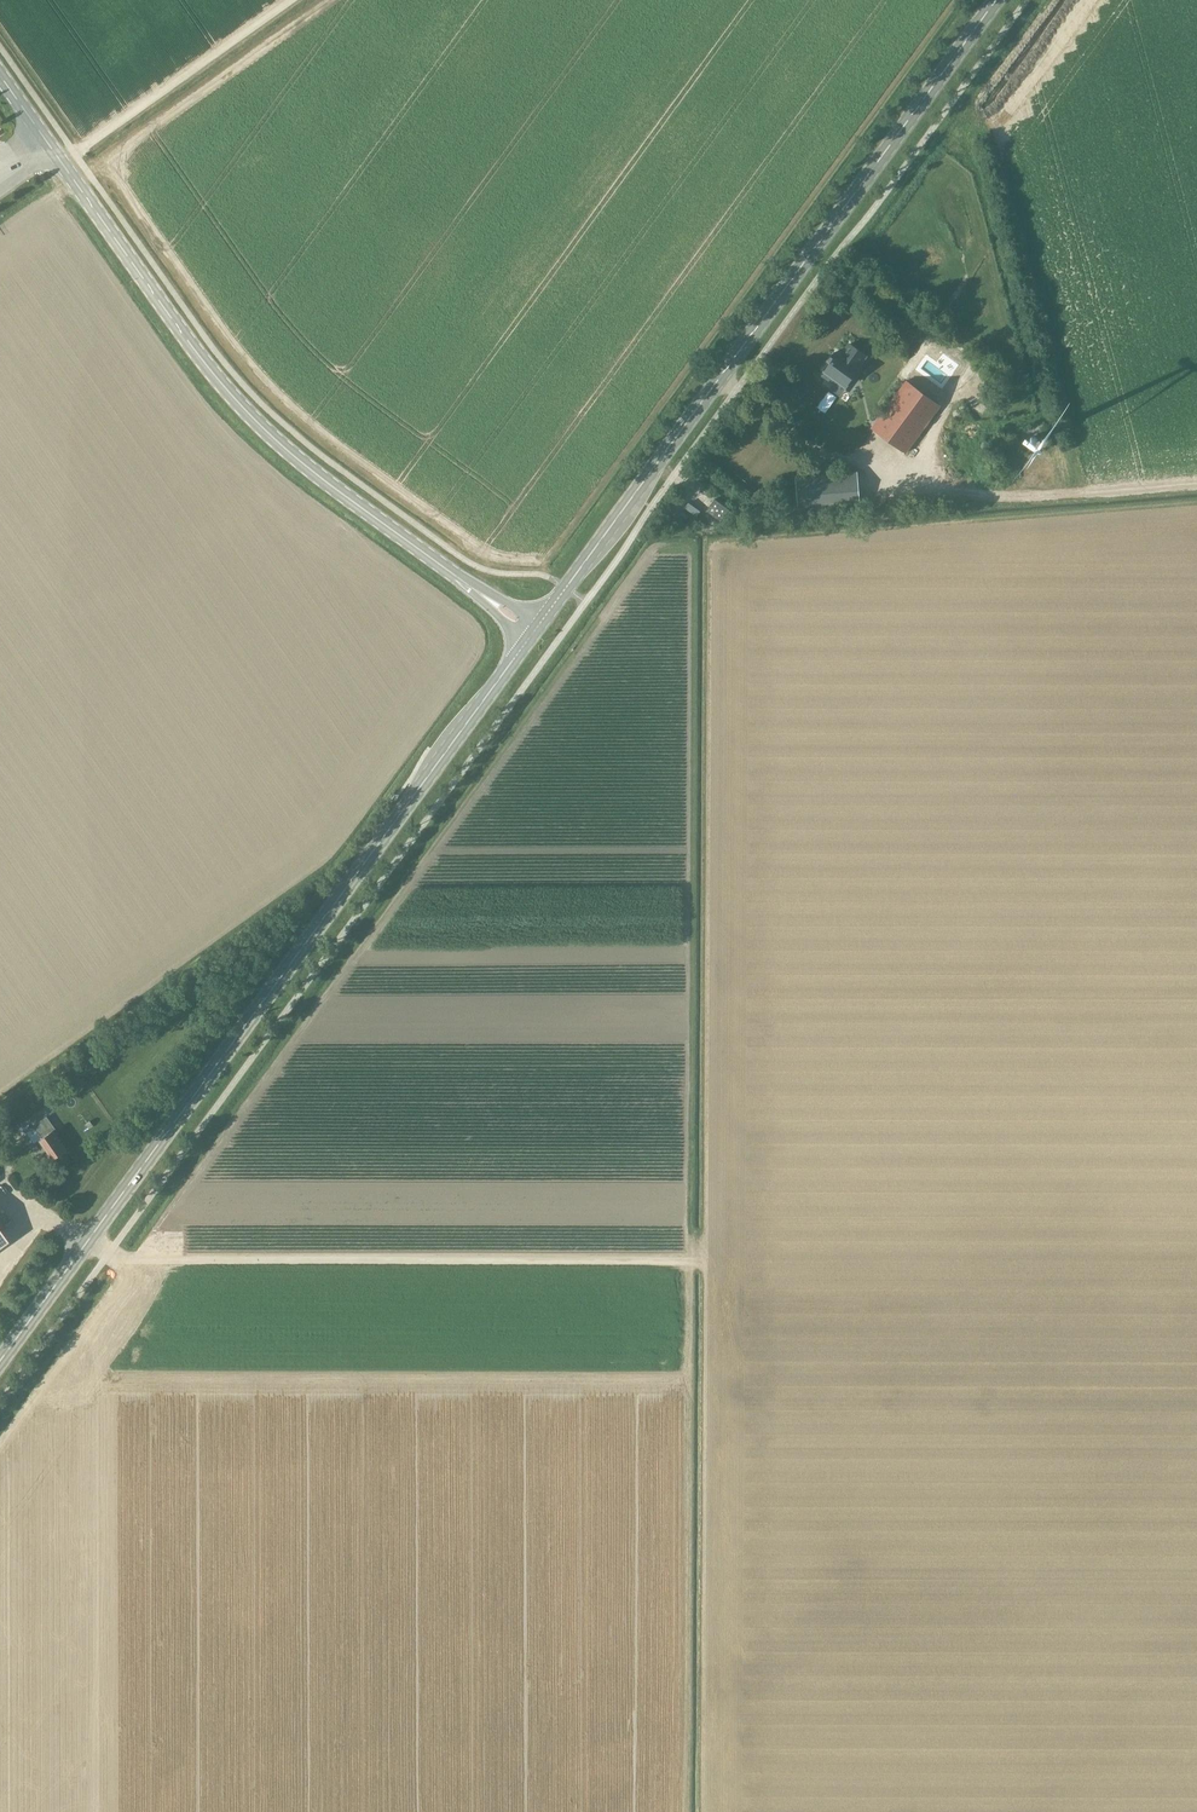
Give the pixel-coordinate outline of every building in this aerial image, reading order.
[(66,193),(75,200),(81,193),(72,186),(66,193)] [(827,374),(824,378),(832,384),(836,386),(838,382),(843,386),(847,389),(859,371),(858,371),(867,358),(850,346),(844,355),(845,356),(843,360),(835,354),(829,363),(830,363),(824,372),(827,374)] [(906,453),(911,445),(940,406),(906,381),(872,428),(906,453)] [(940,417),(929,435),(938,440),(949,422),(940,417)] [(1019,443),(1016,433),(1011,435),(1013,444),(1019,443)] [(1017,466),(1026,464),(1023,449),(1014,451),(1017,466)] [(799,514),(861,508),(858,472),(796,477),(799,514)] [(996,473),(993,484),(1004,487),(1007,476),(996,473)] [(721,522),(730,510),(715,499),(706,511),(721,522)] [(58,1134),(54,1128),(46,1116),(33,1126),(41,1138),(38,1140),(51,1159),(65,1149),(56,1136),(58,1134)]
